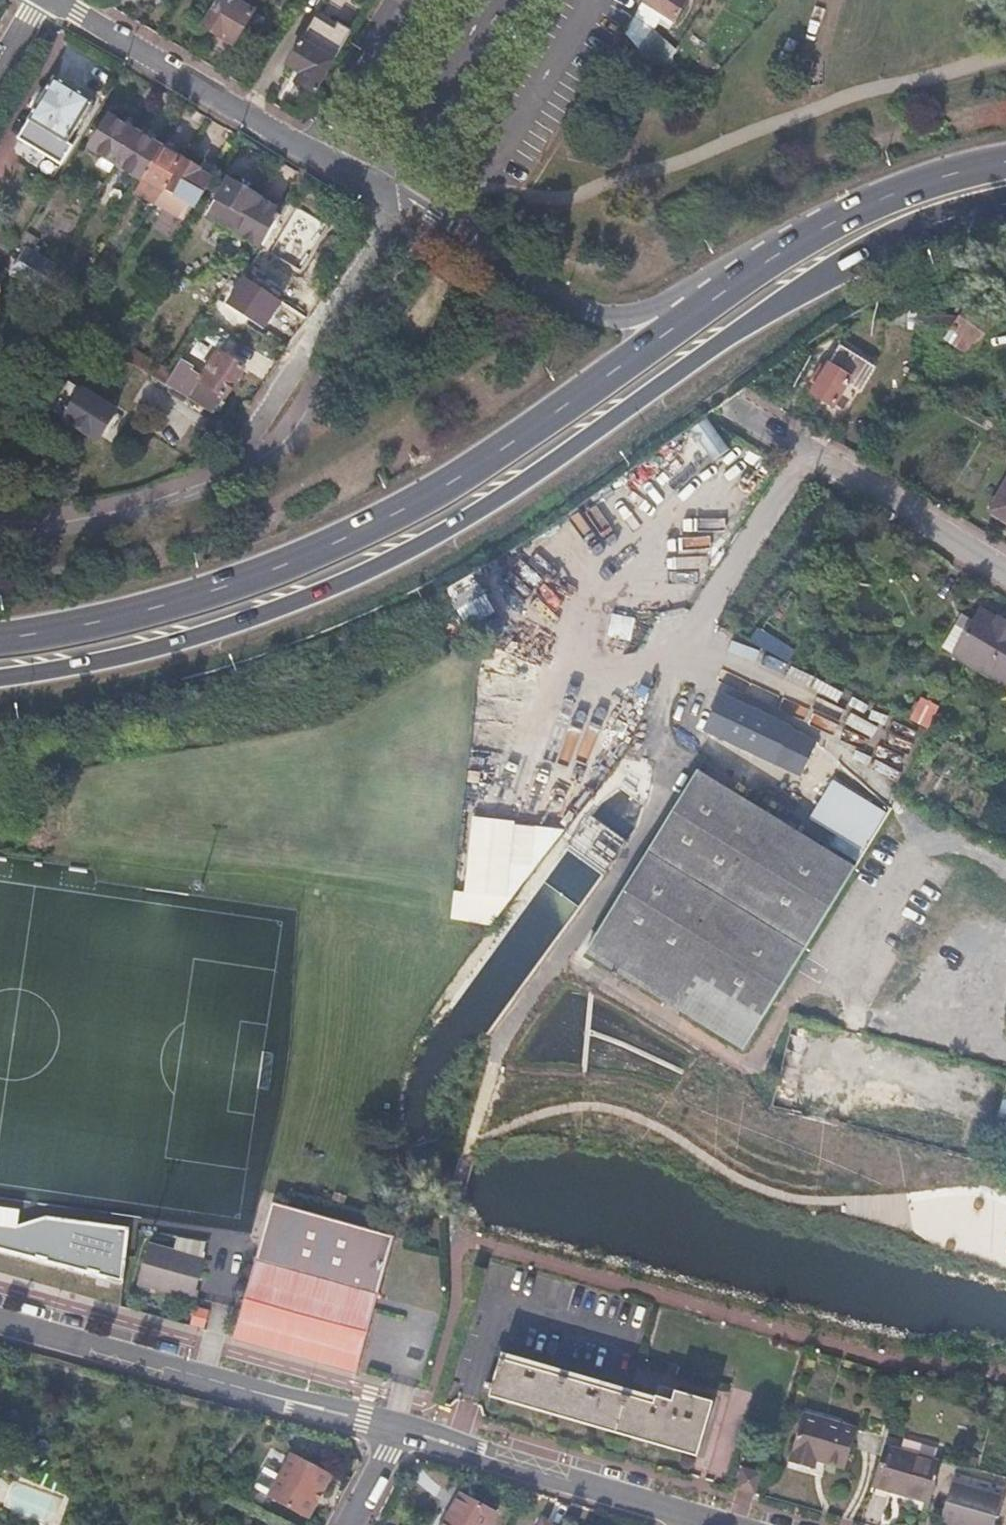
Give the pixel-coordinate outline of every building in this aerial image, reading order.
[(230,0),(221,0),(204,28),(233,46),(238,38),(250,45),(264,21),(230,0)] [(685,0),(645,0),(643,3),(674,23),(688,2),(685,0)] [(334,30),(314,19),(286,65),(300,73),(294,83),(312,94),(332,61),(319,54),(334,30)] [(337,24),(334,30),(319,54),(332,61),(349,32),(337,24)] [(75,92),(37,69),(2,128),(45,154),(57,134),(51,131),(75,92)] [(116,165),(135,134),(106,116),(88,147),(105,158),(100,167),(111,174),(116,165)] [(161,150),(135,134),(116,165),(143,181),(144,180),(161,150)] [(181,163),(161,150),(144,180),(164,192),(181,163)] [(212,182),(181,163),(164,192),(156,206),(178,219),(187,204),(196,209),(212,182)] [(211,194),(217,198),(206,217),(258,250),(281,210),(280,204),(268,196),(261,198),(260,201),(228,180),(224,187),(218,184),(211,194)] [(57,266),(30,248),(12,277),(41,294),(57,266)] [(995,320),(970,304),(953,331),(964,338),(958,348),(973,357),(995,320)] [(919,312),(918,327),(948,329),(949,313),(919,312)] [(204,324),(196,337),(219,350),(226,338),(204,324)] [(244,371),(219,355),(187,401),(214,418),(244,371)] [(837,372),(829,367),(812,396),(834,409),(851,381),(862,388),(869,377),(857,370),(858,368),(844,359),(837,372)] [(149,378),(126,364),(108,395),(129,409),(149,378)] [(114,416),(66,386),(49,414),(97,444),(114,416)] [(691,500),(659,562),(703,584),(766,461),(735,445),(720,473),(713,470),(696,502),(691,500)] [(641,482),(659,499),(680,477),(663,460),(641,482)] [(631,512),(647,495),(638,486),(622,504),(631,512)] [(991,514),(1005,522),(1005,486),(991,514)] [(476,573),(446,587),(457,609),(486,595),(476,573)] [(606,634),(631,641),(637,618),(613,611),(606,634)] [(953,636),(938,663),(1000,695),(1005,685),(1005,630),(996,625),(993,630),(976,621),(964,642),(953,636)] [(758,626),(750,639),(788,661),(795,648),(758,626)] [(723,695),(707,730),(801,777),(818,743),(723,695)] [(916,696),(909,721),(930,727),(937,702),(916,696)] [(586,728),(582,751),(593,752),(597,729),(586,728)] [(738,1047),(847,865),(692,769),(583,951),(738,1047)] [(885,814),(832,782),(810,818),(863,850),(885,814)] [(532,866),(537,822),(473,814),(464,891),(508,897),(512,863),(532,866)] [(509,923),(516,914),(505,912),(500,917),(509,923)] [(793,1018),(773,1106),(796,1111),(815,1023),(793,1018)] [(856,1044),(854,1072),(915,1076),(918,1049),(856,1044)] [(831,1119),(843,1074),(822,1068),(810,1113),(831,1119)] [(391,1235),(273,1201),(233,1335),(352,1369),(391,1235)] [(125,1230),(45,1218),(18,1227),(19,1212),(0,1210),(0,1252),(117,1283),(125,1230)] [(134,1279),(184,1293),(191,1295),(195,1281),(203,1254),(146,1238),(134,1279)] [(697,1451),(712,1397),(674,1386),(671,1395),(502,1347),(489,1391),(697,1451)] [(804,1410),(802,1415),(854,1430),(855,1423),(804,1410)] [(854,1430),(802,1415),(789,1457),(813,1465),(817,1455),(844,1463),(854,1430)] [(939,1462),(881,1445),(869,1486),(927,1502),(939,1462)] [(268,1494),(303,1513),(318,1486),(322,1489),(332,1472),(292,1450),(268,1494)] [(754,1490),(760,1468),(743,1462),(736,1484),(754,1490)] [(1002,1491),(952,1477),(941,1517),(971,1524),(992,1524),(1002,1491)] [(318,1486),(303,1513),(308,1515),(322,1489),(318,1486)] [(494,1509),(459,1491),(440,1524),(485,1524),(494,1509)]
